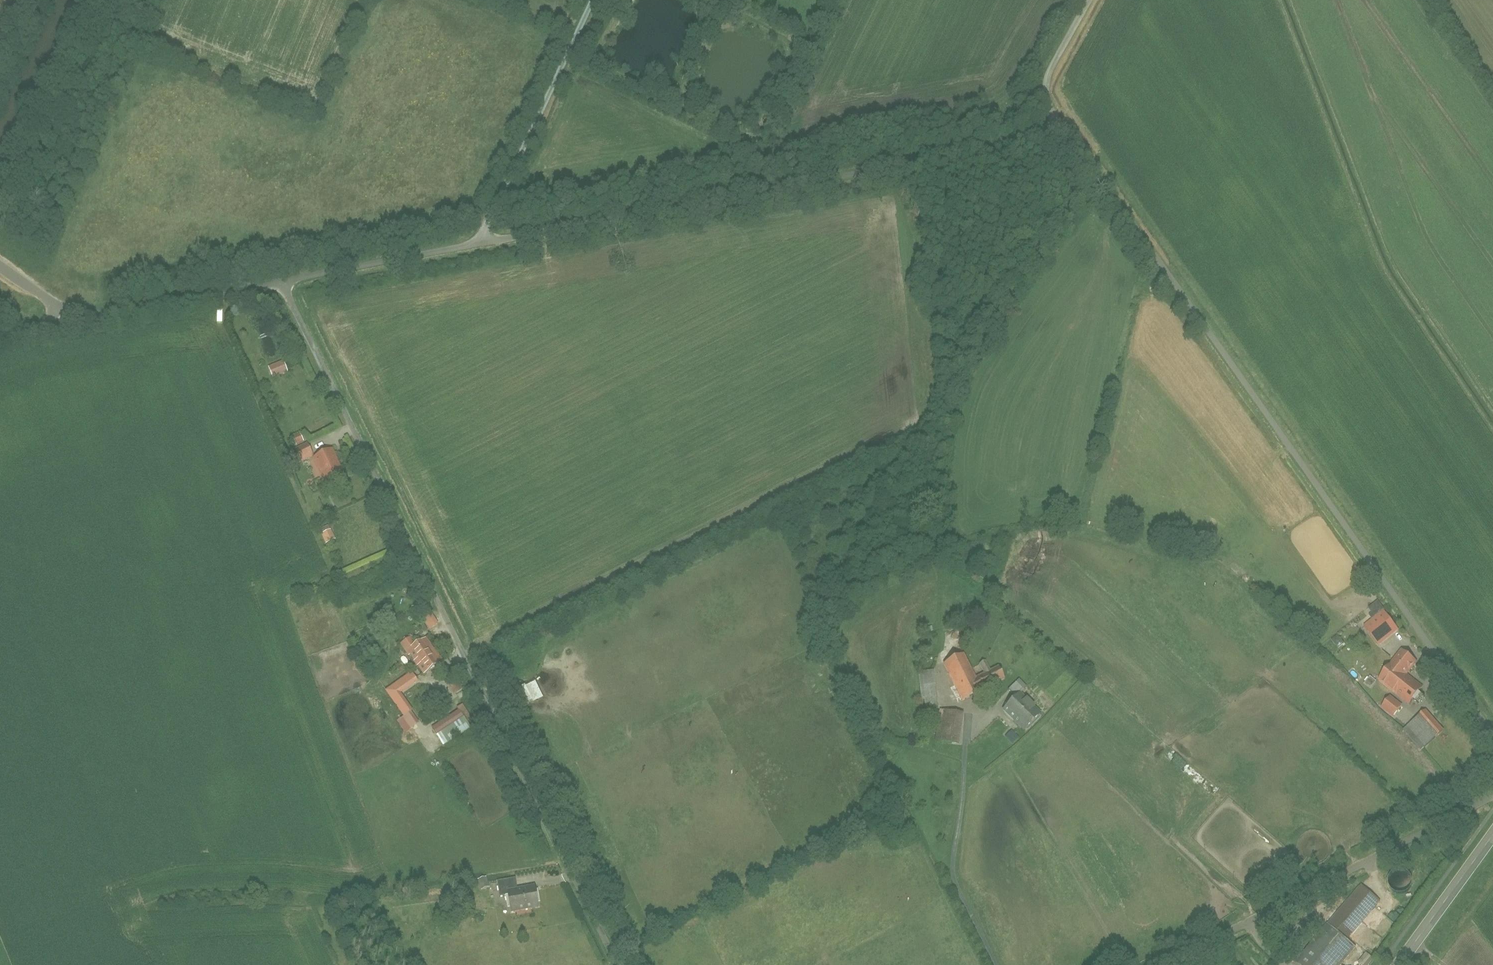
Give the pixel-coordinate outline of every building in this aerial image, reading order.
[(798,68),(803,60),(797,57),(793,66),(798,68)] [(285,361),(270,367),(274,378),(289,372),(285,361)] [(302,435),(294,438),(297,445),(305,442),(302,435)] [(307,443),(296,449),(302,462),(314,456),(307,443)] [(334,449),(314,458),(328,490),(348,481),(334,449)] [(322,533),(326,543),(337,539),(332,529),(322,533)] [(1372,614),(1377,620),(1388,611),(1380,601),(1371,608),(1374,612),(1372,614)] [(431,610),(421,615),(430,630),(439,624),(431,610)] [(1377,620),(1368,627),(1382,645),(1402,629),(1388,611),(1377,620)] [(411,637),(401,643),(409,656),(411,655),(423,673),(443,661),(426,636),(416,643),(411,637)] [(1340,636),(1334,639),(1338,648),(1344,644),(1340,636)] [(1406,650),(1381,681),(1412,705),(1426,688),(1409,674),(1419,661),(1406,650)] [(968,654),(947,664),(965,701),(985,691),(979,679),(968,654)] [(983,664),(988,674),(994,671),(989,661),(983,664)] [(988,674),(979,679),(985,691),(1008,680),(1002,668),(994,671),(988,674)] [(462,671),(447,681),(454,692),(469,682),(462,671)] [(419,682),(413,672),(387,690),(405,717),(398,722),(406,734),(420,725),(412,713),(415,711),(402,693),(419,682)] [(1029,689),(1021,680),(1011,689),(1019,698),(1024,693),(1029,689)] [(525,686),(515,690),(523,707),(542,698),(535,683),(526,687),(525,686)] [(1019,698),(1007,708),(1027,730),(1044,716),(1024,693),(1019,698)] [(1406,707),(1393,697),(1384,708),(1397,718),(1406,707)] [(967,713),(943,710),(939,741),(964,744),(967,713)] [(1430,710),(1407,728),(1425,749),(1447,731),(1430,710)] [(459,712),(434,728),(445,745),(470,729),(459,712)] [(1021,739),(1014,731),(1007,736),(1015,745),(1021,739)] [(487,877),(478,880),(482,890),(491,887),(487,877)] [(508,893),(518,891),(516,878),(497,882),(500,897),(508,896),(508,893)] [(1330,923),(1350,940),(1384,900),(1363,883),(1330,923)] [(511,912),(539,907),(535,888),(518,891),(508,893),(508,896),(511,912)] [(1330,923),(1298,961),(1302,964),(1344,964),(1359,947),(1350,940),(1330,923)] [(1360,963),(1363,964),(1369,964),(1375,958),(1369,953),(1360,963)]
